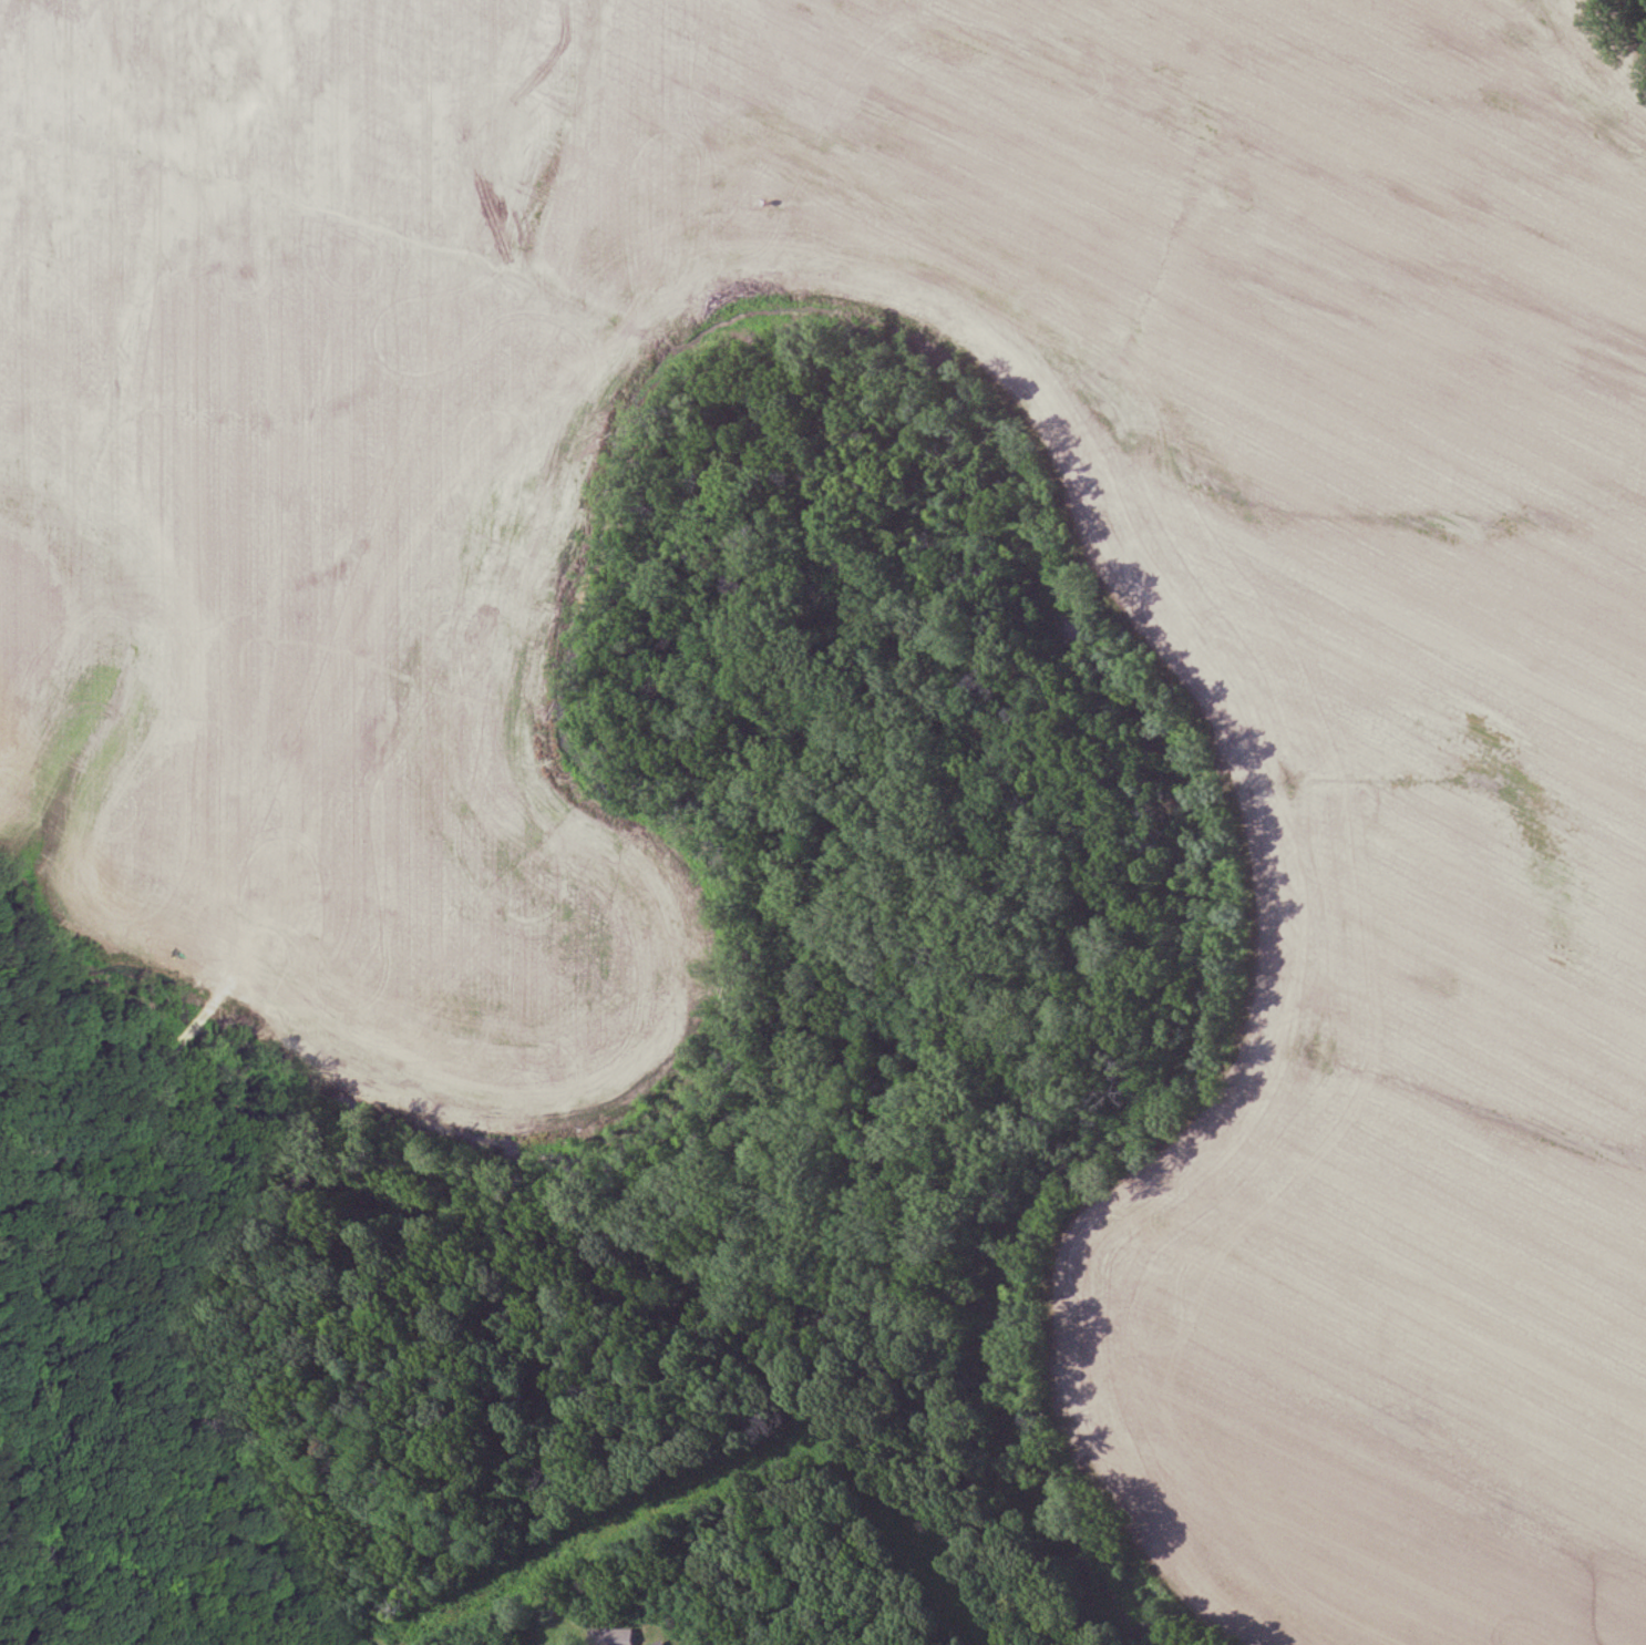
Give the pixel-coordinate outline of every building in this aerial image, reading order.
[(636,1629),(592,1629),(592,1644),(636,1644),(636,1629)]
